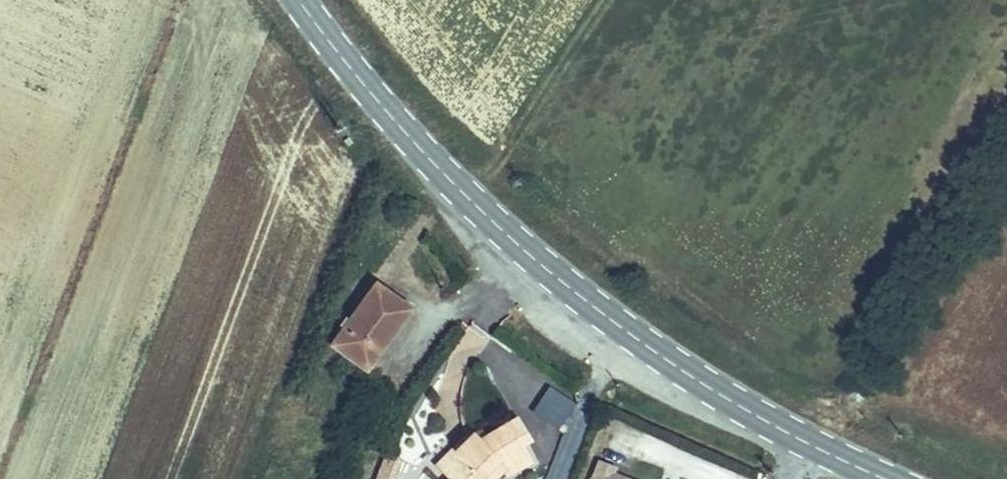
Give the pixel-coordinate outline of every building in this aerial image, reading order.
[(375,232),(345,297),(383,317),(417,254),(375,232)] [(503,421),(489,406),(470,422),(483,437),(478,442),(477,459),(496,462),(505,469),(520,453),(514,446),(531,436),(536,442),(561,429),(551,412),(559,408),(548,387),(510,406),(515,411),(503,421)] [(510,406),(501,395),(489,406),(503,421),(515,411),(510,406)] [(416,436),(400,430),(381,478),(399,478),(416,436)] [(601,462),(594,478),(624,478),(612,475),(615,468),(601,462)]
